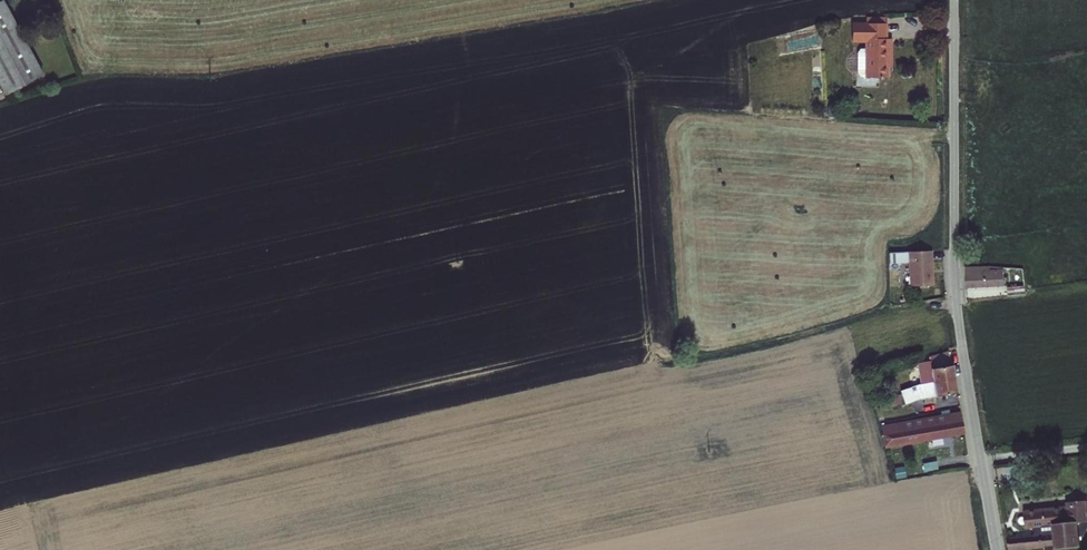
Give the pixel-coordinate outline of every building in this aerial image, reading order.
[(42,79),(6,5),(0,8),(0,88),(4,97),(42,79)] [(889,19),(861,18),(858,84),(892,86),(893,64),(894,64),(895,36),(888,35),(889,19)] [(928,284),(925,250),(888,253),(888,267),(904,266),(905,285),(928,284)] [(982,267),(966,267),(966,284),(999,283),(999,272),(982,272),(982,267)] [(1026,295),(1026,288),(1010,290),(1009,296),(1026,295)] [(911,384),(912,387),(953,383),(949,358),(924,360),(927,377),(913,379),(911,384)] [(912,387),(884,389),(887,404),(956,398),(953,383),(912,387)] [(959,414),(878,424),(885,448),(964,436),(959,414)] [(999,482),(1019,482),(1019,466),(998,466),(999,482)] [(1076,501),(1063,509),(1019,516),(1021,529),(1041,525),(1042,533),(1009,539),(1011,549),(1055,543),(1055,545),(1075,542),(1071,523),(1079,519),(1076,501)]
